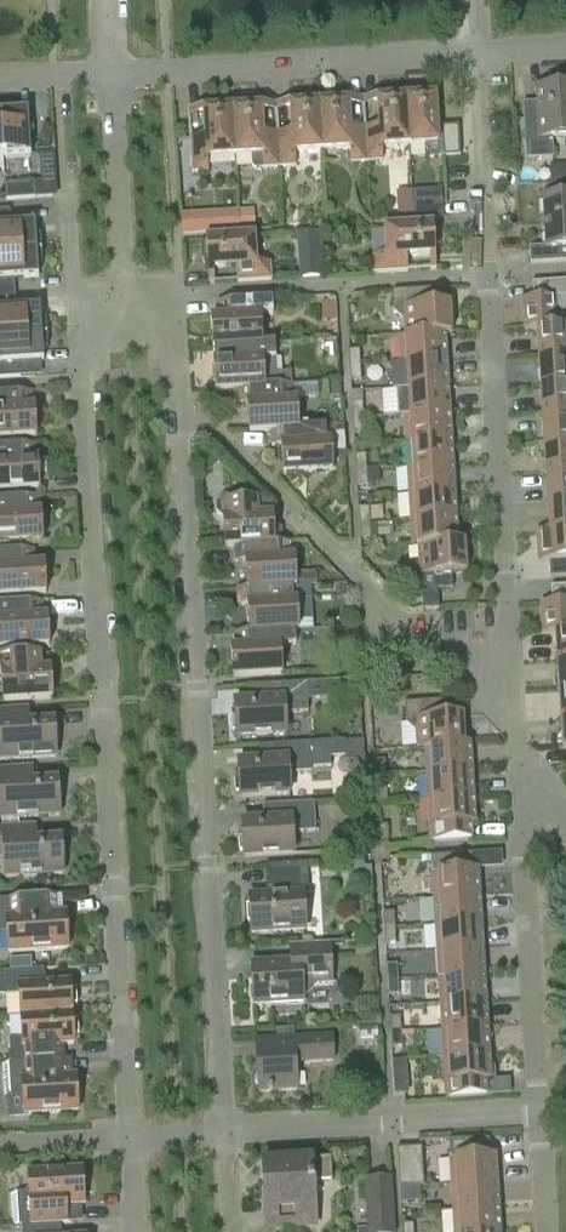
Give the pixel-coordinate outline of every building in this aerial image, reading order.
[(565,85),(538,87),(540,123),(525,124),(527,160),(555,158),(553,139),(565,138),(565,86),(565,85)] [(444,158),(443,144),(439,144),(436,95),(426,96),(426,91),(410,91),(411,97),(407,97),(410,146),(425,145),(430,159),(444,158)] [(410,146),(407,97),(404,97),(404,92),(388,93),(388,98),(378,99),(380,127),(365,128),(367,163),(384,162),(383,147),(410,146)] [(367,163),(365,128),(351,129),(349,101),(339,101),(339,96),(323,97),(323,102),(320,103),(323,151),(351,149),(352,164),(367,163)] [(323,151),(320,103),(317,103),(316,97),(301,98),(301,104),(291,104),(293,132),(278,133),(280,168),(296,167),(295,153),(323,151)] [(280,168),(278,133),(264,134),(262,106),(252,107),(251,101),(236,102),(236,108),(232,108),(235,156),(251,155),(252,167),(255,170),(264,169),(280,168)] [(235,156),(232,108),(230,108),(229,103),(214,104),(214,109),(204,110),(206,138),(190,139),(192,174),(209,172),(208,158),(235,156)] [(16,106),(1,107),(4,158),(32,156),(30,135),(34,135),(34,125),(30,125),(29,110),(16,111),(16,106)] [(443,144),(444,158),(461,156),(460,126),(442,127),(443,144)] [(35,184),(6,186),(7,200),(36,199),(35,184)] [(530,248),(531,264),(565,262),(565,196),(544,197),(547,247),(530,248)] [(413,205),(414,218),(415,218),(415,220),(444,219),(443,203),(413,205)] [(414,218),(413,205),(398,206),(398,219),(414,218)] [(43,250),(42,235),(37,236),(36,223),(12,224),(11,210),(0,210),(0,252),(43,250)] [(240,231),(255,230),(254,211),(239,212),(240,231)] [(181,215),(182,235),(211,233),(209,214),(181,215)] [(387,256),(373,257),(374,274),(409,272),(408,256),(436,255),(435,246),(441,245),(440,228),(434,228),(434,225),(386,228),(387,256)] [(207,242),(202,242),(203,260),(208,260),(209,269),(237,267),(238,282),(273,280),(272,263),(257,264),(255,236),(207,239),(207,242)] [(0,252),(0,295),(16,293),(15,279),(39,278),(39,265),(44,264),(43,250),(0,252)] [(322,275),(321,253),(302,254),(303,276),(322,275)] [(565,327),(565,281),(533,283),(534,299),(523,299),(525,330),(537,329),(537,328),(565,327)] [(446,335),(453,335),(451,304),(436,305),(435,289),(394,292),(395,312),(405,322),(406,337),(446,335)] [(0,295),(0,337),(48,333),(47,319),(42,319),(41,307),(17,308),(16,293),(0,295)] [(263,344),(263,343),(261,316),(274,315),(273,299),(218,303),(218,317),(212,318),(213,348),(220,347),(220,346),(263,344)] [(337,302),(323,303),(324,322),(338,321),(337,302)] [(537,328),(537,329),(538,329),(540,357),(565,356),(565,327),(537,328)] [(0,337),(0,379),(22,377),(21,363),(45,361),(44,348),(49,348),(48,333),(0,337)] [(406,337),(400,337),(402,363),(408,363),(448,361),(446,335),(406,337)] [(220,346),(220,347),(221,361),(214,361),(216,391),(237,390),(237,389),(278,386),(291,385),(291,373),(278,374),(276,342),(263,343),(263,344),(220,346)] [(349,367),(360,366),(359,351),(348,352),(349,367)] [(540,357),(541,386),(565,385),(565,356),(540,357)] [(448,361),(408,363),(409,389),(449,387),(448,361)] [(360,366),(349,367),(350,383),(361,382),(360,366)] [(293,385),(291,385),(278,386),(237,389),(237,390),(238,390),(239,405),(248,405),(250,433),(271,432),(271,431),(300,429),(300,428),(298,400),(294,400),(293,385)] [(541,386),(543,415),(565,414),(565,385),(541,386)] [(409,389),(395,390),(396,416),(411,415),(451,413),(449,387),(409,389)] [(0,395),(0,439),(37,437),(35,407),(33,407),(32,393),(0,395)] [(353,418),(363,418),(362,403),(352,404),(353,418)] [(451,413),(411,415),(413,441),(452,439),(451,413)] [(543,415),(545,445),(565,443),(565,414),(543,415)] [(363,418),(353,418),(354,435),(364,434),(363,418)] [(327,426),(300,428),(300,429),(271,431),(271,432),(272,432),(273,447),(282,446),(284,474),(334,471),(332,442),(328,442),(327,426)] [(452,439),(413,441),(414,467),(414,468),(454,465),(452,439)] [(545,445),(547,474),(565,472),(565,443),(545,445)] [(0,447),(0,492),(40,489),(39,474),(46,474),(45,460),(38,461),(38,459),(36,460),(35,445),(0,447)] [(357,471),(367,471),(366,455),(356,456),(357,471)] [(414,468),(414,467),(408,468),(410,494),(456,491),(454,465),(414,468)] [(367,471),(357,471),(358,487),(368,486),(367,471)] [(547,474),(549,503),(565,502),(565,472),(547,474)] [(457,517),(456,491),(410,494),(412,520),(418,520),(457,517)] [(275,543),(282,543),(281,528),(274,528),(273,515),(258,516),(257,501),(239,502),(232,496),(223,496),(217,504),(218,513),(224,519),(226,548),(235,547),(235,546),(275,544),(275,543)] [(0,500),(0,544),(43,542),(42,512),(39,512),(38,498),(0,500)] [(549,503),(551,531),(551,532),(565,531),(565,502),(549,503)] [(360,524),(370,523),(369,508),(359,509),(360,524)] [(457,517),(418,520),(419,546),(458,543),(459,543),(457,517)] [(371,538),(370,523),(360,524),(361,539),(371,538)] [(551,531),(538,532),(540,562),(551,562),(552,577),(565,576),(565,531),(551,532),(551,531)] [(291,542),(282,543),(275,543),(275,544),(235,546),(235,547),(236,547),(237,562),(246,562),(248,588),(248,589),(293,586),(293,587),(297,587),(295,557),(292,557),(291,542)] [(458,543),(419,546),(420,561),(411,571),(412,592),(422,591),(423,610),(439,609),(438,590),(454,589),(453,574),(468,573),(466,542),(459,543),(458,543)] [(0,552),(0,597),(47,594),(45,564),(35,565),(34,550),(0,552)] [(248,589),(248,588),(238,589),(239,606),(249,605),(251,632),(251,633),(296,630),(296,631),(300,631),(298,601),(294,601),(293,587),(293,586),(248,589)] [(565,631),(565,586),(552,587),(553,602),(542,603),(544,634),(556,633),(556,632),(565,631)] [(0,605),(0,638),(1,649),(50,646),(48,617),(38,617),(38,603),(0,605)] [(251,633),(251,632),(236,633),(237,648),(232,648),(234,678),(283,675),(282,646),(297,645),(296,631),(296,630),(251,633)] [(556,632),(556,633),(557,633),(559,661),(565,661),(565,631),(556,632)] [(0,658),(0,674),(2,674),(4,702),(53,699),(51,669),(47,669),(46,655),(0,658)] [(237,719),(233,720),(233,731),(238,731),(238,737),(287,734),(286,713),(309,712),(307,683),(271,685),(272,700),(236,702),(237,719)] [(464,744),(465,744),(463,715),(449,716),(448,701),(406,703),(407,724),(418,733),(419,749),(425,749),(425,748),(465,745),(464,744)] [(0,712),(0,761),(57,757),(55,723),(19,726),(18,711),(0,712)] [(241,779),(236,780),(237,791),(241,791),(242,797),(291,794),(290,773),(313,772),(313,768),(332,767),(331,757),(332,757),(346,757),(345,743),(345,741),(331,741),(275,745),(276,759),(240,762),(241,779)] [(471,744),(465,744),(464,744),(465,745),(425,748),(425,749),(427,774),(473,771),(471,744)] [(375,777),(386,776),(385,761),(374,761),(375,777)] [(0,771),(0,798),(1,798),(2,820),(60,816),(58,782),(22,784),(21,770),(0,771)] [(474,797),(473,771),(427,774),(429,800),(474,797)] [(388,802),(386,776),(375,777),(376,803),(388,802)] [(476,824),(474,797),(429,800),(431,842),(472,840),(471,825),(476,824)] [(244,839),(240,839),(241,851),(245,851),(245,857),(295,854),(293,833),(317,832),(315,803),(279,805),(280,820),(243,822),(244,839)] [(387,826),(377,827),(378,842),(388,841),(387,826)] [(0,830),(0,857),(5,857),(6,878),(64,875),(62,841),(26,843),(25,829),(0,830)] [(475,852),(476,867),(504,866),(504,851),(475,852)] [(441,899),(480,896),(479,870),(474,870),(473,854),(432,857),(433,873),(439,873),(441,898),(441,899)] [(277,893),(249,896),(252,934),(307,930),(304,894),(310,893),(308,864),(275,866),(277,893)] [(59,914),(58,898),(58,896),(0,900),(0,933),(8,933),(10,953),(69,949),(66,913),(59,914)] [(441,899),(441,898),(435,899),(436,925),(482,923),(480,896),(441,899)] [(385,928),(395,928),(394,913),(384,914),(385,928)] [(482,923),(436,925),(438,951),(484,949),(482,923)] [(396,945),(395,928),(385,928),(386,945),(396,945)] [(291,960),(252,963),(254,1006),(305,1003),(304,986),(334,984),(331,943),(291,946),(291,960)] [(485,975),(484,949),(438,951),(440,978),(485,975)] [(10,971),(31,970),(31,959),(10,960),(10,971)] [(388,981),(398,980),(398,965),(387,966),(388,981)] [(10,971),(0,972),(0,996),(7,995),(21,995),(22,1016),(73,1013),(72,1006),(78,1005),(77,989),(71,990),(71,982),(41,984),(40,969),(31,970),(10,971)] [(487,1001),(485,975),(440,978),(441,1004),(487,1001)] [(399,995),(398,980),(388,981),(388,996),(399,995)] [(487,1001),(441,1004),(443,1030),(489,1027),(487,1001)] [(73,1013),(22,1016),(23,1038),(10,1038),(12,1062),(12,1063),(45,1061),(46,1061),(45,1046),(75,1044),(74,1036),(80,1036),(79,1020),(73,1020),(73,1013)] [(391,1033),(401,1032),(401,1017),(390,1018),(391,1033)] [(489,1027),(443,1030),(445,1056),(490,1053),(489,1027)] [(293,1028),(277,1030),(277,1039),(294,1038),(293,1028)] [(401,1032),(391,1033),(392,1049),(403,1048),(401,1032)] [(259,1073),(255,1077),(256,1084),(259,1087),(260,1093),(299,1091),(297,1064),(335,1062),(333,1035),(294,1038),(277,1039),(269,1039),(270,1055),(257,1056),(259,1073)] [(492,1080),(490,1053),(445,1056),(447,1099),(488,1096),(487,1081),(492,1080)] [(12,1063),(12,1062),(3,1063),(5,1096),(24,1095),(26,1115),(79,1112),(77,1076),(53,1077),(52,1060),(46,1061),(45,1061),(12,1063)] [(452,1184),(498,1182),(497,1155),(491,1155),(490,1139),(450,1142),(452,1184)] [(416,1186),(416,1187),(425,1186),(422,1148),(398,1150),(400,1187),(401,1187),(416,1186)] [(312,1158),(264,1161),(267,1210),(277,1209),(278,1229),(317,1226),(314,1182),(333,1180),(332,1159),(312,1160),(312,1158)] [(56,1223),(57,1223),(63,1223),(62,1206),(85,1205),(83,1169),(29,1172),(31,1193),(11,1194),(13,1227),(22,1226),(22,1225),(56,1223)] [(367,1180),(370,1231),(394,1231),(391,1179),(367,1180)] [(498,1182),(452,1184),(454,1210),(500,1208),(498,1182)] [(416,1194),(416,1187),(416,1186),(401,1187),(402,1204),(413,1202),(412,1195),(416,1194)] [(500,1208),(454,1210),(455,1231),(501,1231),(500,1208)] [(57,1223),(56,1223),(22,1225),(22,1226),(22,1231),(57,1231),(57,1223)]
